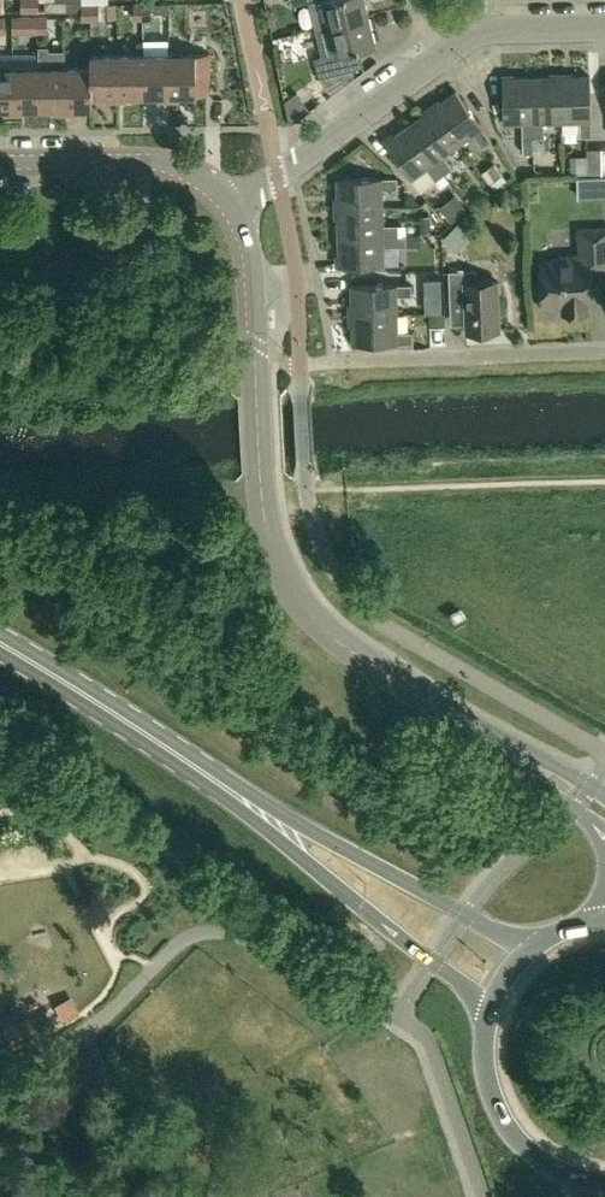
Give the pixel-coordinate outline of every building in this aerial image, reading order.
[(29,0),(20,0),(20,10),(29,10),(29,0)] [(29,10),(38,10),(38,0),(29,0),(29,10)] [(45,10),(55,10),(55,0),(45,0),(45,10)] [(55,0),(55,10),(67,10),(67,0),(55,0)] [(369,15),(365,0),(310,0),(310,1),(309,1),(316,28),(330,24),(369,15)] [(142,18),(142,2),(133,2),(133,18),(142,18)] [(142,2),(142,18),(150,18),(150,2),(142,2)] [(90,18),(90,3),(81,3),(81,19),(90,18)] [(90,3),(90,18),(98,18),(98,3),(90,3)] [(37,16),(28,16),(12,15),(12,32),(38,31),(37,16)] [(375,42),(369,15),(330,24),(316,28),(322,55),(314,57),(319,77),(357,67),(352,48),(375,42)] [(37,16),(38,31),(47,31),(46,16),(37,16)] [(55,112),(64,112),(64,66),(65,66),(65,49),(48,49),(49,45),(38,45),(38,66),(38,106),(55,106),(55,112)] [(208,52),(195,52),(168,53),(168,99),(178,99),(178,93),(207,92),(207,76),(208,76),(208,52)] [(107,100),(117,100),(116,53),(89,53),(89,65),(90,65),(90,94),(91,94),(107,93),(107,100)] [(143,93),(142,53),(116,53),(117,100),(126,99),(126,93),(143,93)] [(159,99),(168,99),(168,53),(142,53),(143,93),(159,93),(159,99)] [(89,65),(65,66),(64,66),(64,112),(73,112),(73,106),(91,106),(91,94),(90,94),(90,65),(89,65)] [(12,113),(12,66),(0,66),(0,107),(3,107),(3,113),(12,113)] [(12,66),(12,113),(22,113),(22,106),(38,106),(38,66),(12,66)] [(560,76),(561,121),(579,121),(579,136),(591,136),(590,75),(560,76)] [(543,122),(561,121),(560,76),(531,77),(533,137),(544,137),(543,122)] [(533,137),(531,77),(502,77),(503,123),(521,122),(522,152),(533,152),(533,137)] [(432,108),(458,144),(473,134),(482,146),(491,139),(456,90),(432,108)] [(432,108),(408,125),(444,174),(452,167),(444,155),(458,144),(432,108)] [(444,174),(408,125),(384,142),(411,178),(426,167),(435,180),(444,174)] [(601,172),(602,147),(587,148),(587,154),(585,154),(586,172),(601,172)] [(338,207),(383,206),(382,188),(397,188),(397,177),(337,178),(338,207)] [(338,207),(338,236),(399,235),(398,224),(383,224),(383,206),(338,207)] [(582,312),(588,312),(587,302),(590,302),(589,262),(604,261),(604,227),(577,228),(578,253),(567,254),(567,260),(541,261),(542,300),(563,300),(563,313),(570,312),(572,315),(580,315),(582,312)] [(406,235),(399,235),(338,236),(339,266),(384,265),(383,246),(407,246),(406,235)] [(464,300),(465,323),(465,331),(499,330),(497,280),(475,281),(475,270),(449,271),(450,301),(464,300)] [(441,278),(426,279),(427,295),(441,295),(441,278)] [(352,314),(397,313),(396,295),(412,295),(412,284),(351,285),(352,314)] [(397,313),(352,314),(353,344),(413,343),(413,331),(397,331),(397,313)]
